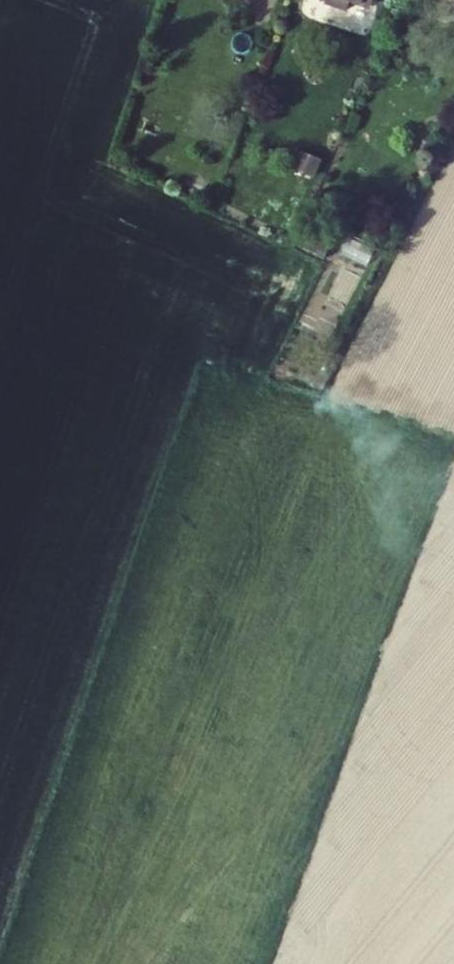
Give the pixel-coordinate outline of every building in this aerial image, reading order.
[(299,150),(294,167),(316,174),(322,158),(299,150)]
